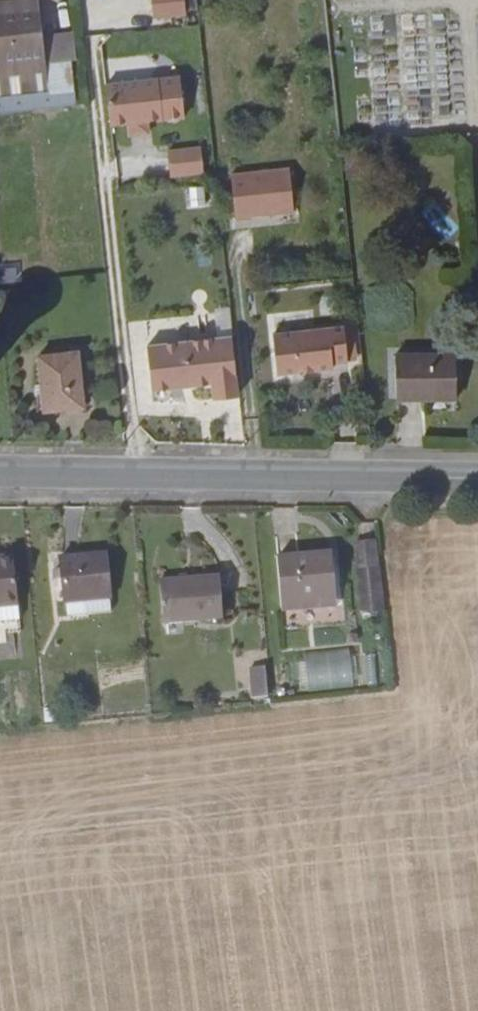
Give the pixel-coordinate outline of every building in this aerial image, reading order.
[(0,2),(0,92),(49,87),(39,0),(16,0),(0,2)] [(187,0),(154,0),(154,18),(187,17),(187,0)] [(182,79),(107,86),(111,127),(133,125),(132,120),(146,119),(146,124),(186,120),(182,79)] [(202,148),(169,151),(171,175),(205,173),(202,148)] [(290,170),(233,176),(238,222),(254,221),(253,217),(294,214),(290,170)] [(206,186),(191,186),(191,207),(206,207),(206,186)] [(51,277),(10,281),(11,294),(52,290),(51,277)] [(332,364),(346,363),(343,327),(272,335),(276,376),(300,373),(300,370),(312,369),(312,372),(332,370),(332,364)] [(230,335),(146,342),(151,387),(210,383),(211,397),(236,395),(230,335)] [(76,351),(38,355),(42,410),(82,406),(76,351)] [(454,354),(393,355),(394,398),(430,399),(430,396),(454,396),(454,354)] [(380,609),(373,539),(354,541),(360,611),(380,609)] [(333,596),(328,552),(276,557),(281,603),(286,603),(286,604),(300,603),(299,601),(333,596)] [(88,599),(109,597),(114,596),(109,554),(60,559),(65,601),(69,600),(70,614),(89,612),(88,599)] [(16,605),(11,556),(0,557),(0,606),(16,605)] [(221,614),(216,573),(157,580),(162,621),(221,614)] [(110,610),(109,597),(88,599),(89,612),(110,610)] [(16,605),(0,606),(0,622),(17,621),(16,605)] [(314,618),(341,620),(342,610),(314,608),(314,618)] [(305,687),(350,689),(351,658),(306,657),(305,687)] [(252,705),(268,704),(265,674),(249,675),(252,705)]
